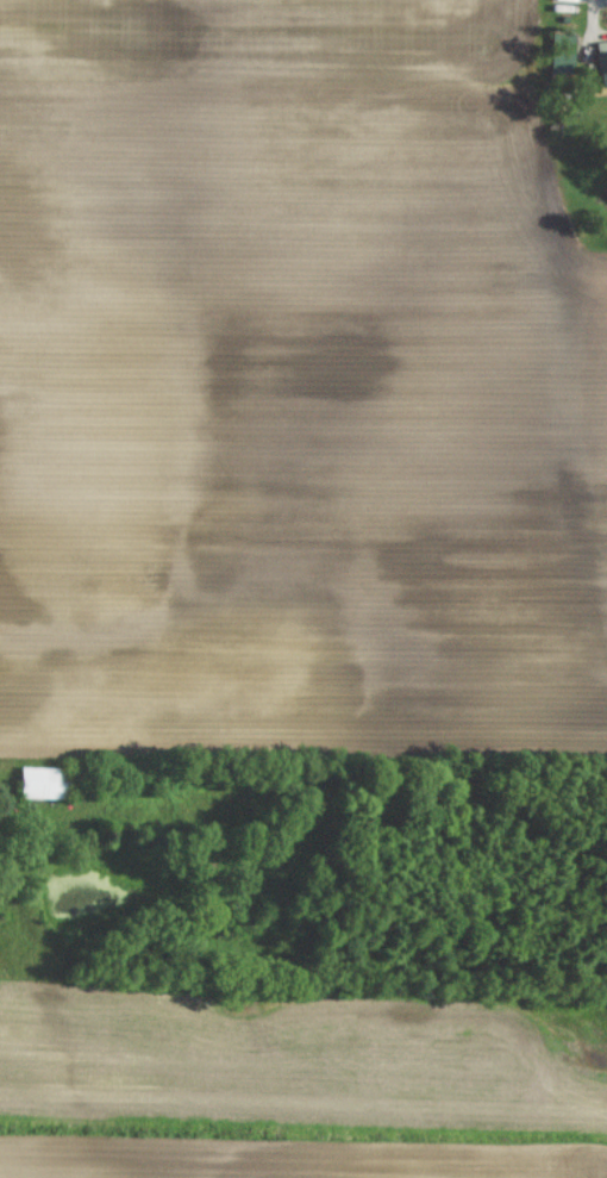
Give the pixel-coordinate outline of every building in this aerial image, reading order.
[(596,84),(606,83),(606,50),(592,51),(596,84)] [(58,797),(58,767),(17,766),(17,796),(58,797)]
